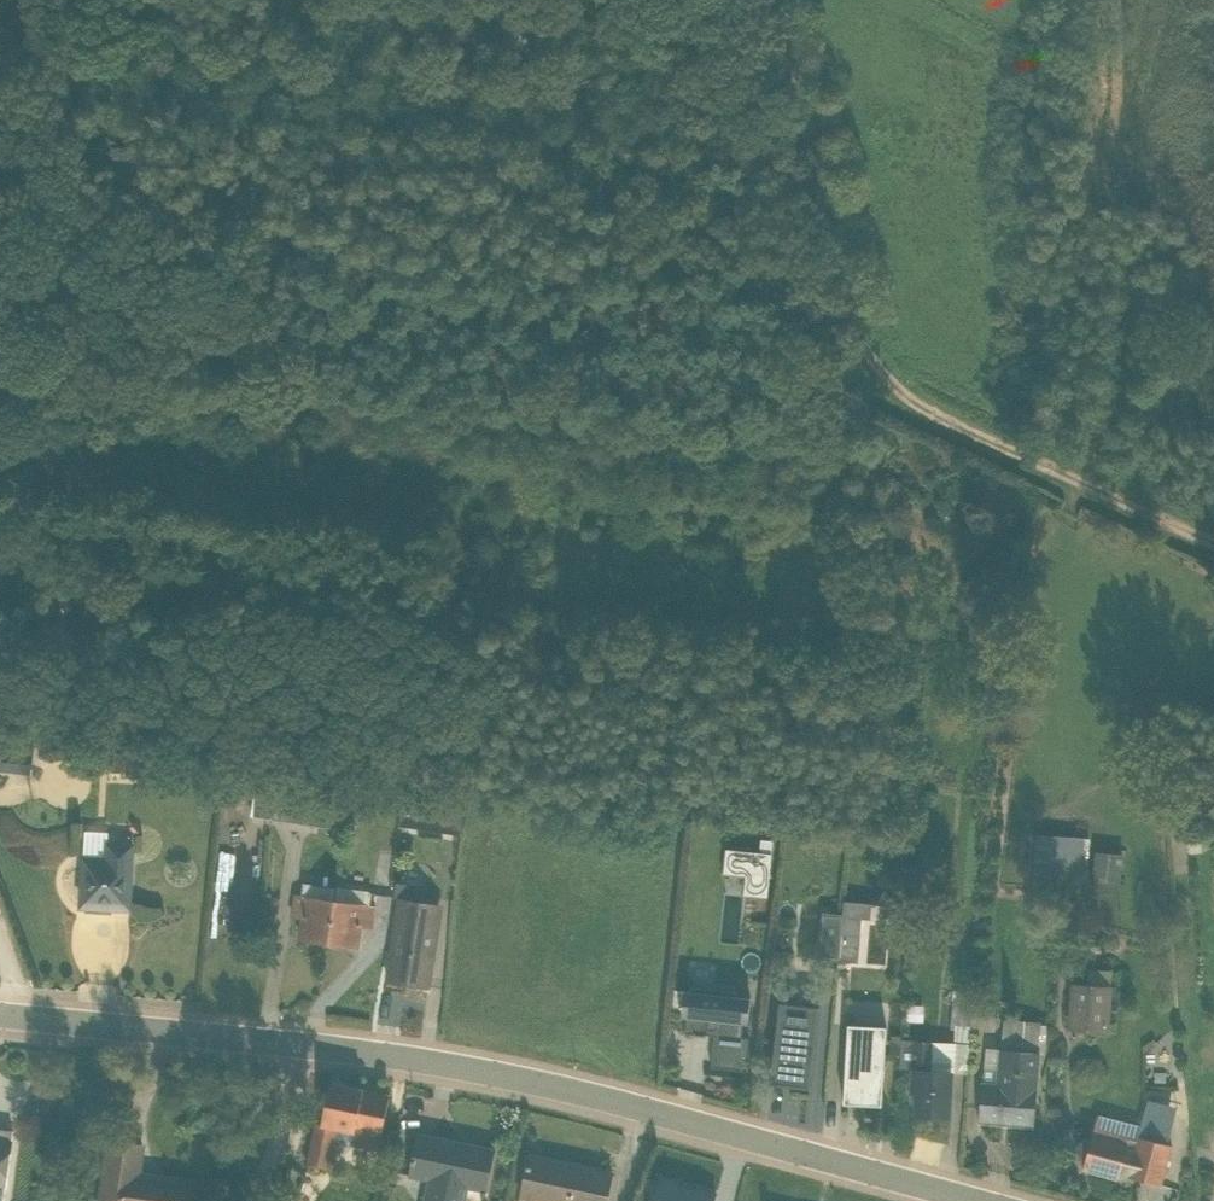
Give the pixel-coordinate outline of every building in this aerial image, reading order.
[(32,776),(34,751),(0,748),(0,772),(32,776)] [(1052,836),(1037,835),(1032,892),(1079,896),(1080,884),(1079,884),(1080,880),(1087,880),(1087,874),(1088,874),(1091,839),(1052,835),(1052,836)] [(743,896),(767,898),(772,841),(761,840),(760,854),(726,850),(723,874),(745,877),(743,896)] [(81,907),(129,909),(132,843),(105,842),(104,860),(84,859),(81,907)] [(396,880),(393,892),(420,897),(422,885),(396,880)] [(327,944),(336,888),(303,883),(301,896),(294,895),(291,917),(303,919),(300,940),(327,944)] [(908,904),(923,905),(925,885),(910,884),(908,904)] [(327,944),(357,948),(360,928),(373,930),(377,907),(369,906),(372,891),(336,886),(336,888),(327,944)] [(387,980),(428,987),(441,906),(400,898),(387,980)] [(838,961),(853,962),(856,923),(842,922),(838,961)] [(824,954),(835,955),(838,926),(826,925),(824,954)] [(1069,1028),(1109,1032),(1112,987),(1071,984),(1069,1028)] [(711,1068),(742,1071),(746,1039),(741,1038),(742,1024),(748,1025),(751,998),(737,997),(738,991),(690,987),(689,991),(684,991),(682,1017),(687,1018),(685,1034),(694,1035),(694,1036),(706,1038),(707,1036),(714,1036),(711,1068)] [(931,1071),(952,1072),(967,1073),(970,992),(953,991),(952,1010),(951,1010),(950,1031),(955,1031),(954,1043),(932,1042),(931,1071)] [(770,1085),(810,1090),(818,1008),(779,1004),(770,1085)] [(994,1123),(1032,1125),(1040,1022),(1003,1020),(1001,1050),(999,1049),(999,1050),(986,1049),(982,1083),(981,1082),(978,1123),(994,1124),(994,1123)] [(843,1105),(882,1107),(886,1027),(848,1025),(843,1105)] [(911,1069),(913,1041),(901,1041),(900,1069),(911,1069)] [(915,1116),(948,1118),(952,1072),(931,1071),(932,1042),(913,1041),(911,1069),(910,1095),(916,1095),(915,1116)] [(378,1150),(389,1096),(330,1083),(322,1125),(316,1124),(308,1164),(313,1165),(312,1172),(322,1174),(323,1167),(330,1169),(338,1130),(354,1133),(352,1145),(378,1150)] [(1119,1175),(1161,1187),(1171,1146),(1167,1145),(1175,1117),(1147,1109),(1141,1126),(1098,1115),(1091,1141),(1085,1139),(1076,1145),(1075,1152),(1079,1160),(1085,1161),(1083,1170),(1118,1180),(1119,1175)] [(13,1132),(0,1130),(0,1200),(3,1200),(13,1132)] [(495,1151),(417,1134),(407,1178),(427,1182),(423,1200),(486,1200),(488,1193),(486,1192),(495,1151)] [(197,1179),(139,1172),(142,1147),(109,1142),(101,1200),(194,1200),(197,1179)] [(529,1200),(606,1200),(612,1175),(529,1158),(520,1199),(529,1200)] [(716,1195),(697,1190),(696,1192),(675,1186),(676,1184),(660,1179),(653,1200),(714,1200),(716,1195)]
